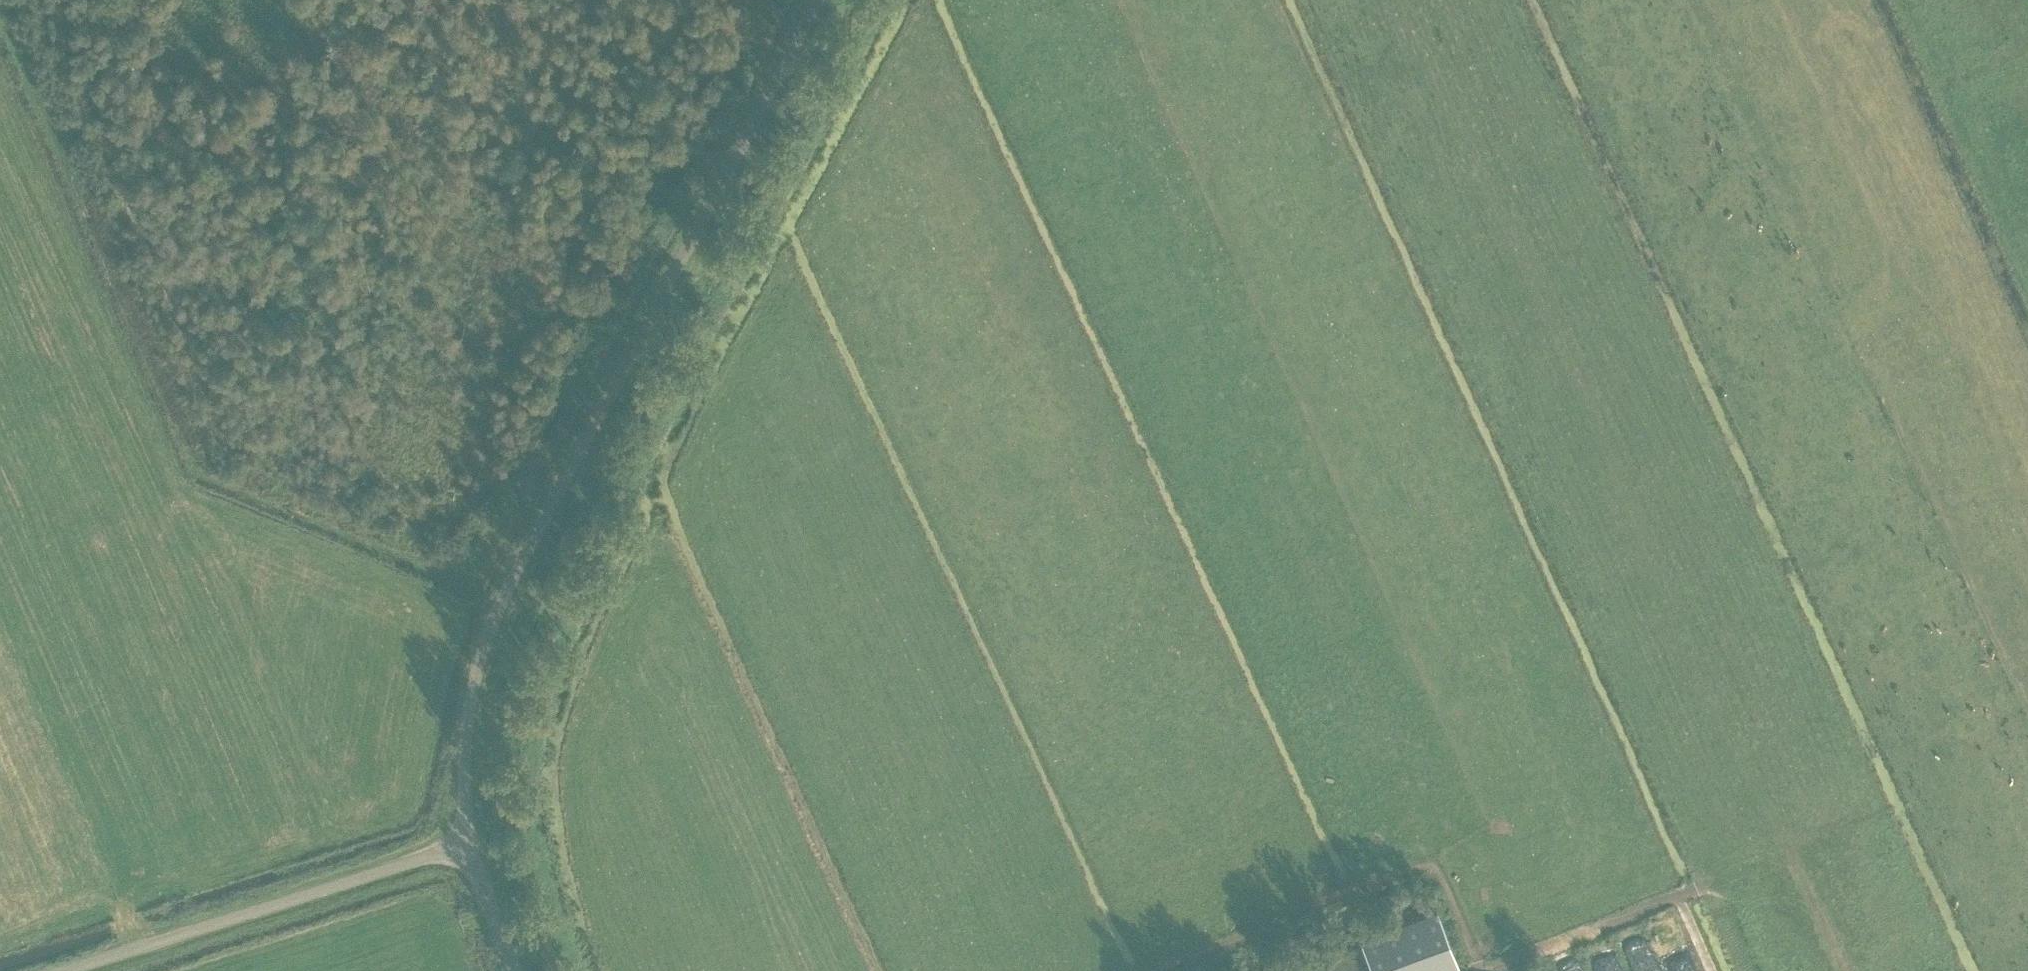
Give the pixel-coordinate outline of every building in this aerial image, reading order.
[(1614,943),(1600,949),(1608,966),(1622,959),(1614,943)]
